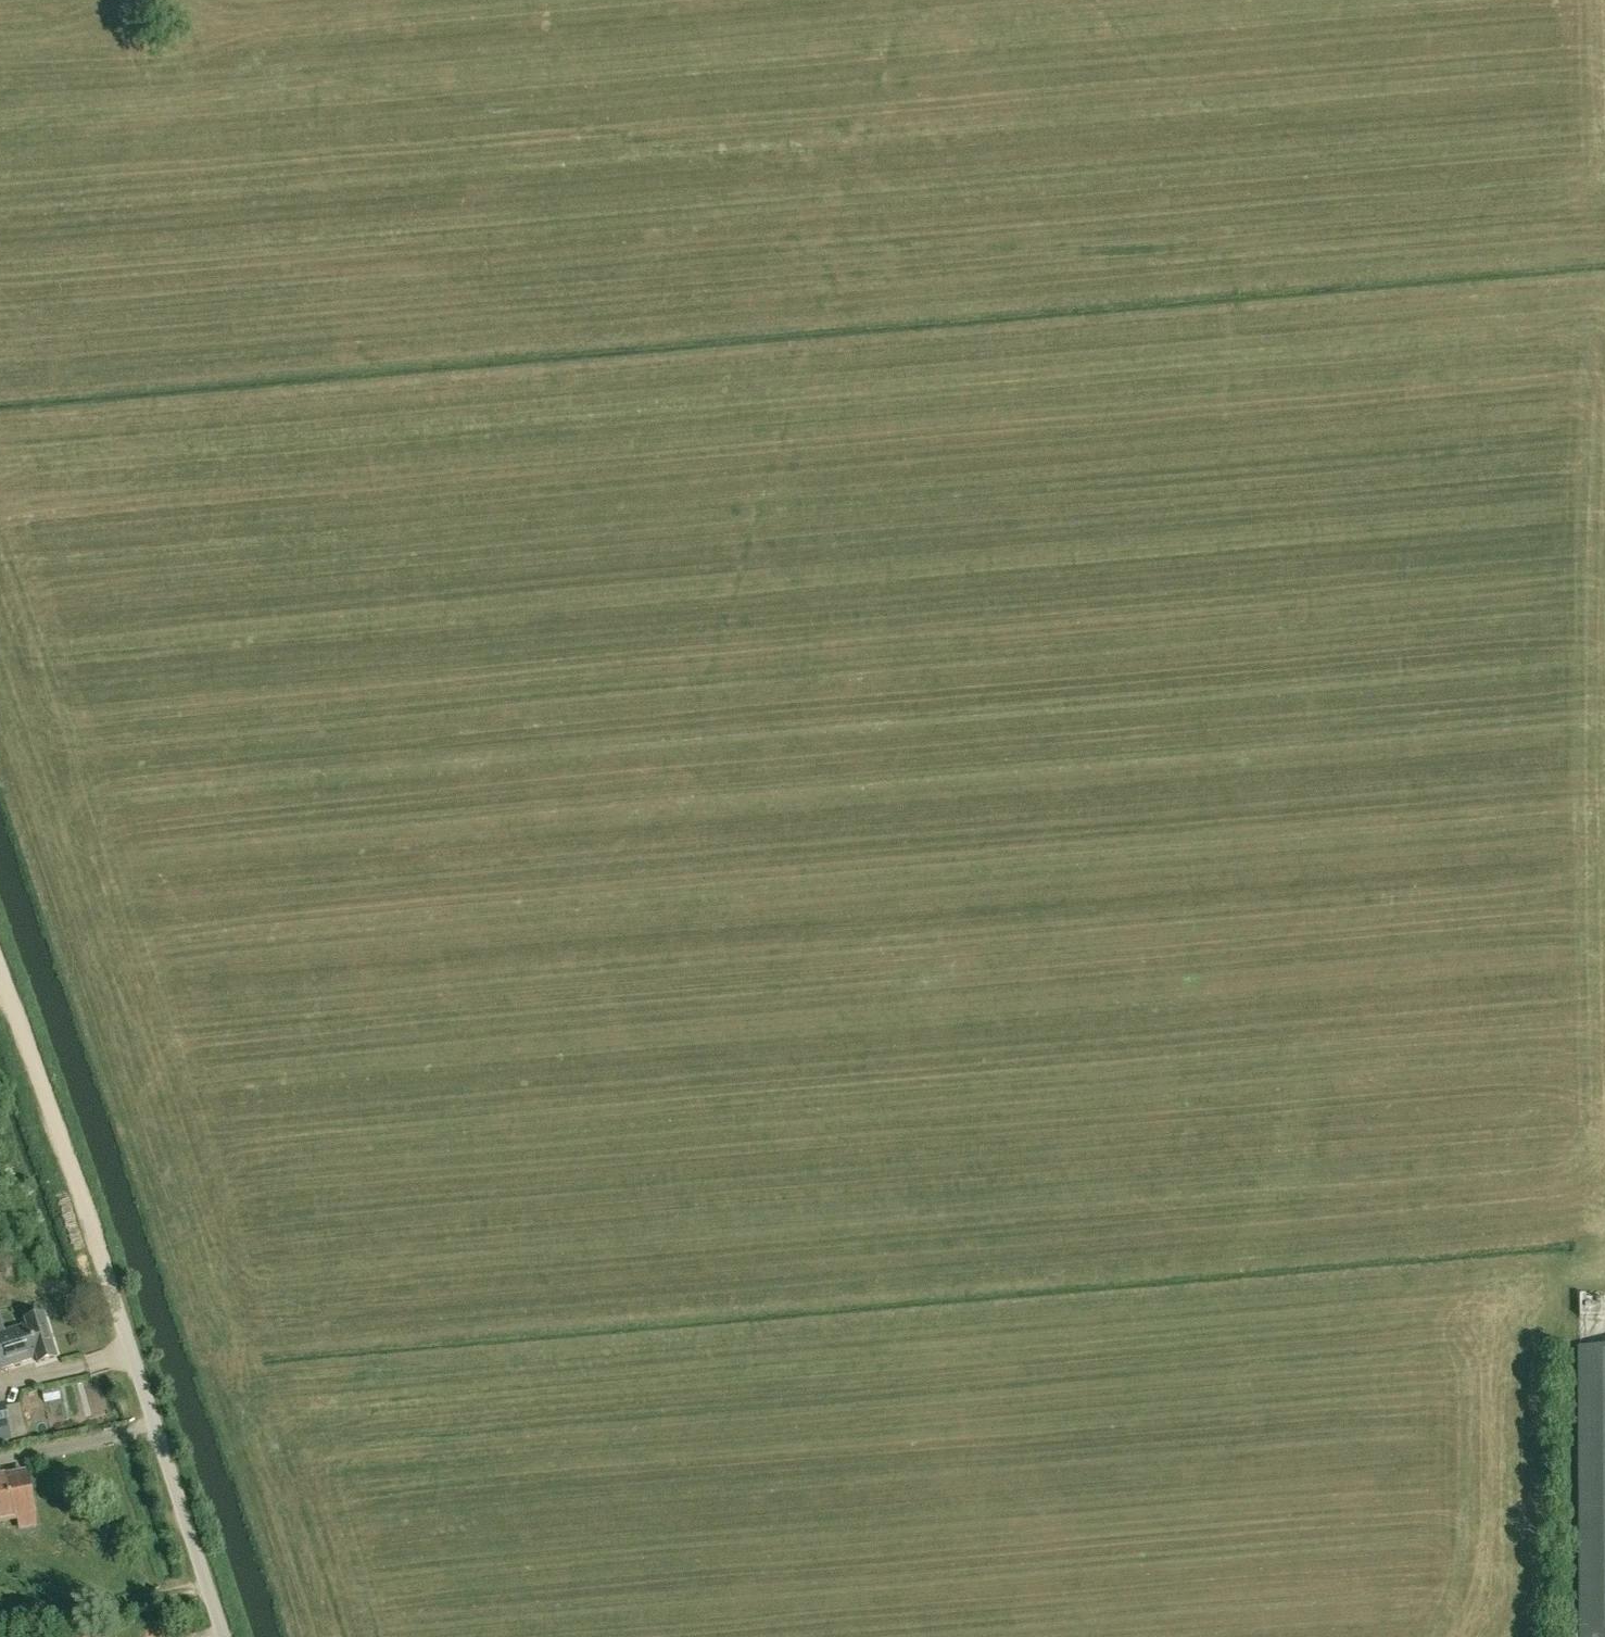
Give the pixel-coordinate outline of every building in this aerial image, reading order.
[(26,1321),(27,1325),(5,1332),(0,1315),(0,1367),(1,1369),(37,1357),(39,1363),(57,1358),(43,1315),(26,1321)] [(1582,1349),(1581,1636),(1604,1636),(1604,1349),(1582,1349)] [(9,1435),(3,1402),(0,1403),(0,1437),(9,1435)] [(34,1514),(26,1475),(0,1480),(0,1521),(34,1514)] [(49,1636),(99,1636),(96,1626),(49,1636)]
